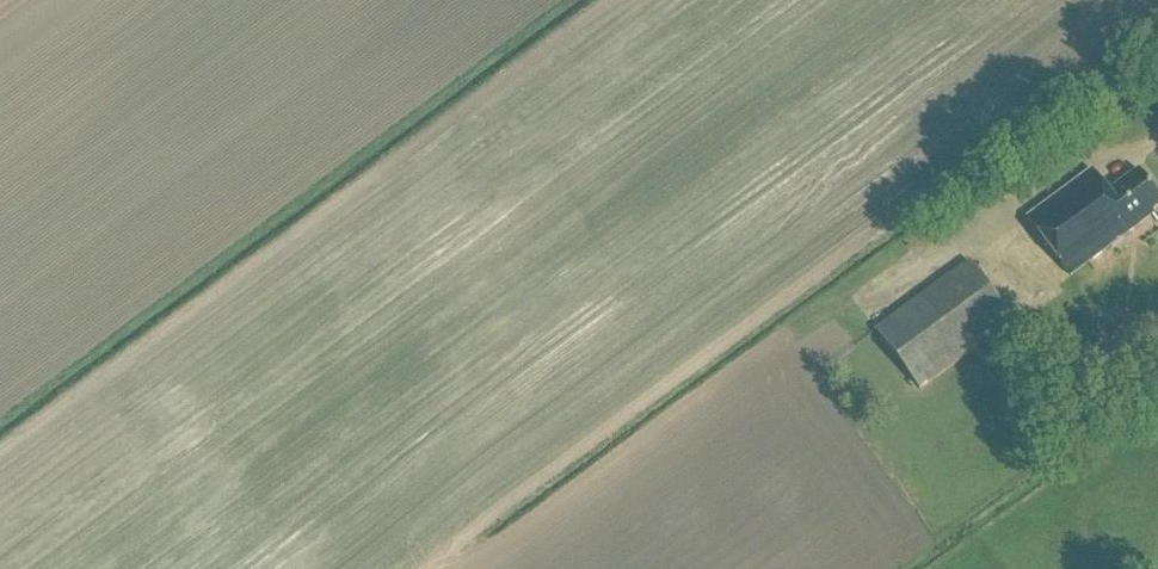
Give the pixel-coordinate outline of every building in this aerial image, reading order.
[(1157,210),(1157,196),(1140,170),(1108,193),(1093,173),(1028,219),(1070,278),(1157,216),(1154,213),(1157,210)] [(1023,333),(970,262),(878,331),(922,391),(988,342),(996,353),(1023,333)] [(1132,356),(1134,340),(1113,338),(1111,353),(1132,356)]
